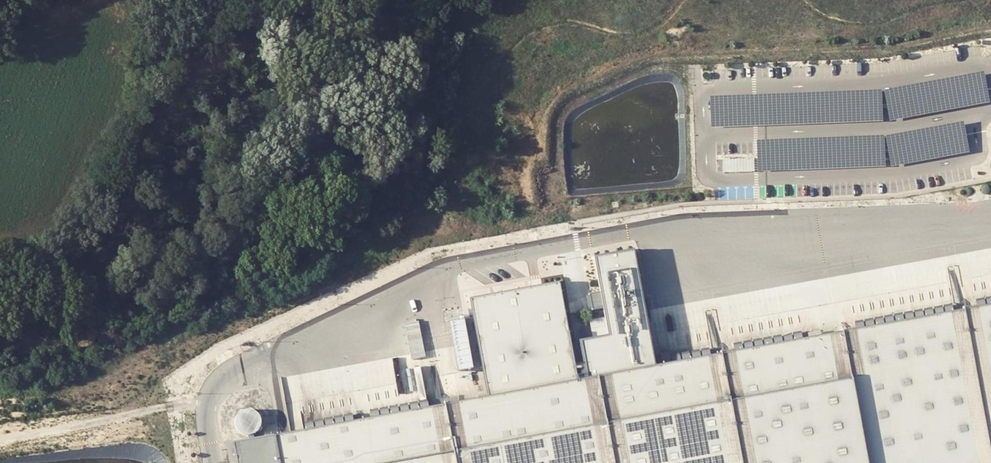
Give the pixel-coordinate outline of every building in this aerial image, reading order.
[(887,91),(892,117),(990,100),(990,96),(986,72),(887,91)] [(880,91),(712,97),(712,125),(883,121),(880,91)] [(965,121),(891,135),(895,162),(969,150),(965,121)] [(886,138),(758,140),(759,169),(888,164),(886,138)] [(635,249),(595,256),(609,335),(580,340),(586,375),(655,362),(635,249)] [(560,275),(470,291),(488,392),(578,376),(560,275)] [(278,434),(283,462),(990,462),(990,303),(655,362),(586,375),(578,376),(488,392),(278,434)] [(459,369),(474,366),(465,318),(450,321),(459,369)] [(256,432),(259,429),(261,425),(261,420),(260,416),(257,412),(254,410),(250,409),(246,409),(242,410),(239,412),(236,416),(235,419),(235,424),(236,427),(239,431),(242,433),(247,435),(251,434),(256,432)] [(278,434),(234,442),(238,462),(283,462),(278,434)]
